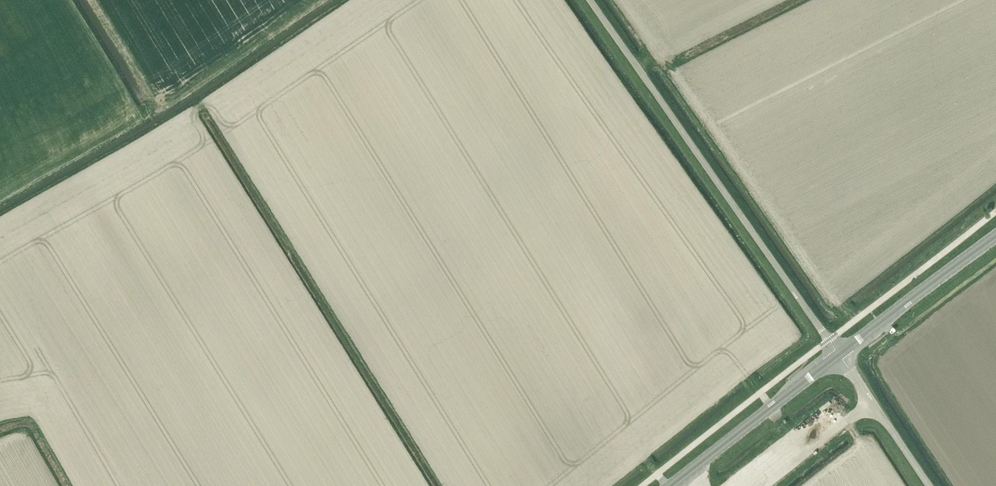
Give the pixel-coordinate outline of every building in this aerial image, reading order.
[(813,451),(828,440),(824,436),(810,447),(813,451)]
